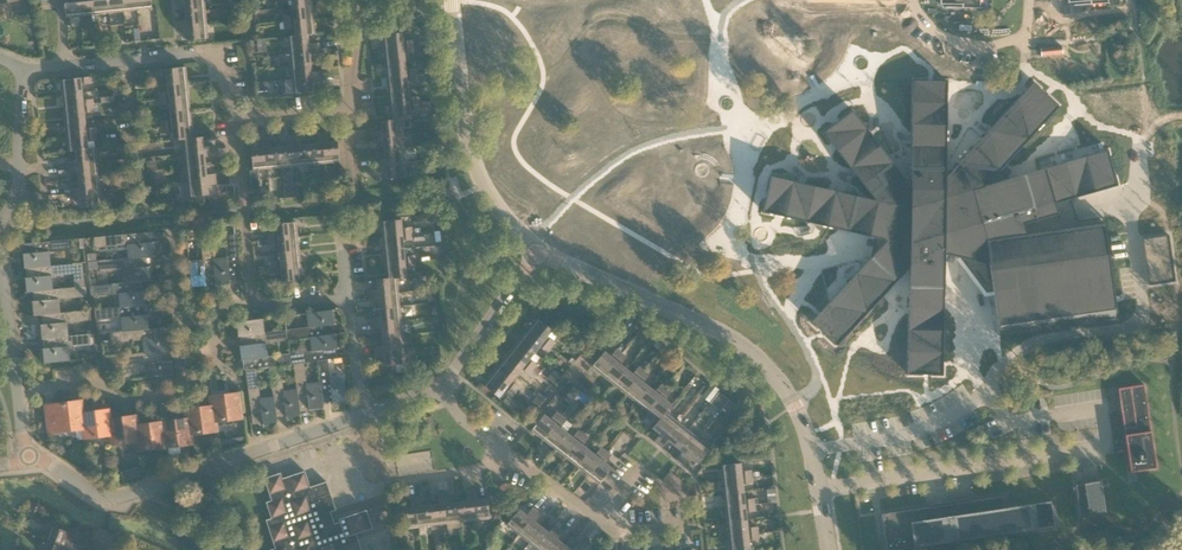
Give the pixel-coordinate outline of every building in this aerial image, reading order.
[(79,0),(64,0),(66,16),(81,15),(79,0)] [(95,13),(93,0),(79,0),(81,15),(95,13)] [(95,13),(109,12),(108,0),(93,0),(95,13)] [(109,12),(123,10),(122,0),(108,0),(109,12)] [(123,10),(137,9),(136,0),(122,0),(123,10)] [(137,9),(152,7),(151,0),(136,0),(137,9)] [(204,0),(174,0),(175,2),(184,1),(185,10),(205,9),(204,0)] [(278,22),(284,22),(313,19),(312,5),(292,7),(293,14),(283,15),(283,16),(277,17),(278,22)] [(177,26),(206,23),(205,9),(185,10),(186,19),(176,20),(177,26)] [(308,34),(315,33),(313,19),(284,22),(278,22),(279,22),(280,29),(294,27),(295,35),(308,34)] [(206,23),(177,26),(177,31),(187,30),(188,39),(208,38),(206,23)] [(382,34),(384,48),(413,45),(412,39),(403,40),(402,32),(382,34)] [(309,43),(308,34),(295,35),(288,35),(289,50),(319,47),(318,42),(309,43)] [(413,45),(384,48),(385,63),(405,60),(404,53),(414,52),(413,45)] [(1041,56),(1056,54),(1055,46),(1041,48),(1041,56)] [(289,50),(291,64),(311,62),(310,53),(319,52),(319,47),(289,50)] [(1043,79),(1052,78),(1051,59),(1037,61),(1038,71),(1042,70),(1043,79)] [(385,63),(387,77),(416,74),(415,67),(406,68),(405,60),(385,63)] [(311,62),(291,64),(292,79),(322,75),(321,70),(311,71),(311,62)] [(166,75),(167,83),(187,81),(185,66),(156,69),(157,76),(166,75)] [(387,77),(388,91),(408,89),(407,81),(417,80),(416,74),(387,77)] [(322,81),(322,75),(292,79),(294,93),(314,91),(313,82),(322,81)] [(61,79),(62,94),(82,92),(81,84),(91,83),(90,76),(61,79)] [(766,199),(763,211),(775,214),(783,216),(807,222),(807,219),(811,220),(816,221),(816,224),(838,229),(875,237),(874,240),(873,246),(870,257),(864,264),(863,265),(830,301),(829,302),(819,312),(817,315),(811,321),(819,329),(822,332),(825,334),(836,345),(882,296),(909,267),(909,268),(908,313),(907,374),(924,374),(927,374),(932,374),(942,374),(943,365),(943,362),(944,308),(944,253),(948,254),(951,255),(955,256),(960,257),(986,292),(993,291),(993,294),(996,315),(998,314),(998,319),(997,319),(999,336),(1117,319),(1115,302),(1114,303),(1113,298),(1114,298),(1103,216),(1077,220),(1070,199),(1118,185),(1115,175),(1109,155),(1107,150),(1106,150),(1039,169),(1037,170),(1009,178),(1007,176),(1001,172),(1000,170),(1007,162),(1059,106),(1047,95),(1045,93),(1041,89),(1033,82),(1027,89),(1024,92),(992,127),(981,138),(946,176),(945,176),(946,160),(946,157),(946,156),(947,92),(947,80),(937,80),(928,80),(912,80),(911,132),(911,136),(914,136),(914,140),(913,145),(911,145),(911,146),(911,185),(910,186),(887,156),(872,136),(871,137),(868,134),(865,130),(867,129),(853,110),(840,120),(833,125),(824,132),(831,142),(837,149),(851,168),(853,166),(855,170),(858,174),(856,175),(875,199),(874,200),(867,198),(857,196),(844,193),(828,189),(804,183),(803,183),(802,185),(797,184),(793,183),(794,181),(771,176),(767,192),(766,199)] [(159,98),(188,95),(187,81),(167,83),(168,90),(158,91),(158,92),(153,93),(154,99),(159,98)] [(272,81),(263,82),(263,91),(272,90),(272,81)] [(388,91),(390,105),(419,102),(418,95),(409,96),(408,89),(388,91)] [(114,102),(113,90),(100,91),(101,103),(114,102)] [(62,94),(64,108),(93,105),(93,98),(83,99),(82,92),(62,94)] [(170,111),(190,109),(188,95),(159,98),(159,104),(169,103),(170,111)] [(390,105),(391,119),(401,118),(401,119),(411,118),(410,109),(420,108),(419,102),(390,105)] [(93,105),(64,108),(65,122),(85,120),(84,112),(94,111),(93,105)] [(161,120),(162,126),(191,123),(190,109),(170,111),(171,119),(161,120)] [(815,136),(814,112),(767,114),(767,127),(797,126),(797,137),(815,136)] [(391,119),(381,120),(382,130),(368,131),(369,136),(373,136),(402,133),(401,119),(401,118),(391,119)] [(85,120),(65,122),(67,136),(96,133),(96,127),(86,128),(85,120)] [(173,140),(183,139),(193,138),(193,137),(191,123),(162,126),(162,133),(172,132),(173,140)] [(327,132),(322,133),(324,162),(339,161),(337,141),(328,142),(327,132)] [(88,148),(95,147),(94,140),(97,140),(96,133),(67,136),(68,151),(75,150),(88,149),(88,148)] [(324,162),(322,133),(316,133),(317,143),(308,144),(310,164),(324,162)] [(383,140),(384,149),(404,147),(402,133),(373,136),(374,141),(383,140)] [(280,147),(282,166),(296,165),(293,135),(288,136),(289,146),(280,147)] [(296,165),(310,164),(308,144),(299,145),(298,135),(293,135),(296,165)] [(184,153),(214,150),(213,145),(204,146),(203,136),(193,137),(193,138),(183,139),(184,153)] [(268,168),(265,138),(260,139),(261,148),(251,149),(253,169),(249,169),(251,188),(260,188),(258,169),(268,168)] [(265,138),(268,168),(282,166),(280,147),(271,147),(270,138),(265,138)] [(97,162),(95,147),(88,148),(88,149),(75,150),(76,159),(67,160),(67,165),(97,162)] [(375,159),(376,164),(405,161),(404,147),(384,149),(385,158),(375,159)] [(214,150),(184,153),(186,167),(205,165),(205,156),(214,155),(214,150)] [(157,169),(156,159),(146,160),(147,170),(157,169)] [(405,161),(376,164),(377,169),(386,168),(387,178),(407,176),(405,161)] [(78,178),(98,176),(97,162),(67,165),(68,170),(77,169),(78,178)] [(186,167),(187,181),(217,178),(216,173),(206,174),(205,165),(186,167)] [(70,188),(70,193),(100,190),(98,176),(78,178),(79,187),(70,188)] [(217,178),(187,181),(189,196),(208,194),(207,184),(217,183),(217,178)] [(158,193),(157,188),(148,188),(150,203),(159,202),(158,195),(156,195),(155,193),(158,193)] [(100,190),(70,193),(71,199),(80,198),(81,207),(101,205),(100,190)] [(383,235),(412,232),(411,226),(402,227),(401,219),(381,221),(383,235)] [(268,239),(297,236),(296,221),(276,223),(277,231),(267,232),(268,239)] [(210,226),(185,228),(186,239),(200,238),(203,261),(189,263),(191,289),(192,289),(192,287),(192,284),(205,283),(205,286),(205,288),(206,287),(206,284),(205,277),(208,276),(209,283),(215,283),(214,271),(213,260),(210,226)] [(100,236),(94,237),(95,247),(129,244),(130,257),(131,258),(140,257),(147,257),(157,256),(157,255),(155,255),(152,256),(151,242),(154,242),(155,242),(155,241),(151,242),(150,232),(151,232),(150,232),(145,232),(100,236)] [(413,239),(412,232),(383,235),(384,249),(404,247),(403,240),(413,239)] [(421,232),(414,232),(414,241),(424,240),(423,232),(421,232)] [(213,260),(214,271),(215,283),(215,287),(216,287),(216,285),(215,282),(229,281),(229,284),(229,285),(230,285),(229,282),(228,268),(231,268),(232,270),(233,281),(239,281),(235,233),(224,234),(226,259),(213,260)] [(1168,234),(1142,238),(1148,285),(1175,281),(1168,234)] [(278,244),(279,252),(299,250),(297,236),(268,239),(268,245),(278,244)] [(48,265),(46,252),(65,250),(72,249),(71,238),(34,242),(35,252),(24,253),(21,253),(23,268),(31,267),(36,266),(48,265)] [(404,255),(404,247),(384,249),(385,264),(415,261),(414,254),(404,255)] [(271,267),(300,264),(299,250),(279,252),(280,260),(270,261),(271,267)] [(429,253),(421,253),(421,261),(429,260),(429,253)] [(130,257),(99,260),(100,271),(125,269),(126,282),(126,283),(131,282),(134,282),(142,281),(152,280),(151,280),(148,280),(146,267),(150,267),(151,266),(147,266),(140,267),(140,257),(131,258),(130,257)] [(396,277),(406,276),(406,268),(415,267),(415,261),(385,264),(387,278),(396,277)] [(73,262),(48,265),(36,266),(31,267),(31,276),(27,277),(23,277),(25,292),(38,290),(44,290),(50,289),(53,288),(52,275),(66,273),(74,273),(75,286),(75,287),(80,286),(80,287),(85,286),(82,262),(73,262)] [(302,279),(300,264),(271,267),(271,274),(281,273),(282,281),(302,279)] [(398,291),(396,277),(387,278),(377,279),(378,288),(368,289),(368,294),(398,291)] [(126,282),(95,285),(96,295),(121,293),(122,306),(122,307),(133,306),(145,305),(148,305),(148,304),(147,304),(143,305),(142,291),(145,291),(147,291),(147,290),(143,291),(130,292),(129,289),(132,288),(131,282),(126,283),(126,282)] [(85,296),(85,286),(80,287),(80,286),(75,287),(75,286),(53,288),(50,289),(44,290),(38,290),(39,300),(31,301),(32,315),(52,313),(57,313),(57,312),(56,299),(64,298),(73,297),(81,297),(85,296)] [(379,307),(399,306),(398,291),(368,294),(369,299),(379,298),(379,307)] [(122,306),(97,309),(98,319),(123,317),(125,330),(146,328),(144,315),(148,315),(149,315),(149,314),(145,314),(144,315),(144,312),(145,311),(145,305),(133,306),(122,307),(122,306)] [(400,320),(399,306),(379,307),(380,316),(371,317),(371,322),(400,320)] [(40,339),(54,337),(65,336),(65,335),(64,322),(89,320),(88,309),(57,312),(57,313),(52,313),(53,323),(39,324),(40,339)] [(311,326),(286,329),(288,340),(312,337),(312,336),(326,335),(328,334),(327,329),(323,329),(320,329),(320,326),(333,324),(337,324),(337,323),(335,323),(332,324),(330,310),(334,310),(335,310),(335,309),(309,312),(311,326)] [(528,328),(551,347),(555,342),(547,335),(552,329),(537,317),(528,328)] [(239,321),(234,322),(234,323),(236,322),(239,322),(240,335),(237,336),(236,336),(240,336),(251,335),(252,344),(263,343),(288,340),(286,329),(262,333),(260,319),(239,321)] [(381,327),(382,336),(402,334),(400,320),(371,322),(372,328),(381,327)] [(119,332),(110,332),(110,340),(111,342),(120,342),(145,339),(146,352),(146,353),(160,351),(160,352),(169,351),(172,351),(172,350),(171,350),(168,351),(167,337),(170,337),(171,337),(171,336),(167,337),(159,337),(158,327),(149,328),(146,328),(125,330),(119,331),(119,332)] [(528,328),(519,339),(534,352),(539,346),(547,352),(551,347),(528,328)] [(90,333),(65,335),(65,336),(54,337),(43,338),(44,347),(41,348),(42,362),(67,360),(66,346),(79,345),(91,344),(90,333)] [(314,350),(289,353),(291,363),(293,363),(304,361),(317,360),(327,358),(327,359),(328,359),(342,357),(341,357),(337,357),(331,358),(330,353),(326,353),(323,353),(323,350),(325,349),(336,348),(340,347),(338,347),(335,347),(334,334),(337,334),(338,334),(338,333),(334,333),(328,334),(326,335),(312,336),(312,337),(314,350)] [(374,351),(403,348),(402,334),(382,336),(383,345),(373,346),(374,351)] [(510,351),(533,369),(537,364),(530,358),(534,352),(519,339),(510,351)] [(241,345),(237,346),(239,346),(242,346),(243,359),(240,359),(239,360),(243,360),(252,359),(253,362),(247,363),(248,369),(256,367),(269,366),(280,364),(291,363),(289,353),(265,356),(263,343),(252,344),(241,345)] [(405,363),(403,348),(374,351),(374,356),(384,355),(385,365),(391,364),(405,363)] [(591,366),(603,375),(621,352),(616,348),(610,356),(604,350),(591,366)] [(146,352),(104,357),(105,370),(114,370),(114,366),(148,363),(149,377),(172,375),(175,375),(175,374),(173,374),(170,374),(169,361),(172,361),(173,361),(173,360),(170,360),(161,361),(160,352),(160,351),(146,353),(146,352)] [(532,370),(533,369),(510,351),(501,362),(517,374),(521,368),(533,377),(536,373),(532,370)] [(603,375),(614,384),(626,368),(620,364),(627,356),(621,352),(603,375)] [(327,358),(317,360),(320,383),(321,390),(322,390),(322,396),(328,395),(327,390),(328,387),(331,387),(332,400),(333,404),(333,402),(333,399),(346,398),(346,401),(347,402),(344,374),(343,374),(343,376),(330,378),(330,376),(329,376),(327,359),(327,358)] [(304,361),(293,363),(297,391),(298,398),(300,411),(306,411),(306,408),(309,408),(309,410),(309,411),(310,411),(310,410),(310,407),(323,405),(323,408),(323,410),(324,410),(323,401),(322,396),(322,390),(321,390),(320,383),(307,385),(304,361)] [(405,363),(391,364),(392,373),(409,371),(408,362),(405,363)] [(492,373),(515,391),(520,386),(512,380),(517,374),(501,362),(492,373)] [(280,364),(269,366),(273,398),(274,398),(275,405),(276,415),(281,414),(282,411),(285,411),(286,415),(286,419),(287,419),(287,417),(286,414),(299,412),(300,415),(300,417),(301,417),(300,411),(298,398),(297,391),(283,392),(280,364)] [(626,368),(614,384),(625,393),(644,370),(639,366),(633,373),(626,368)] [(248,369),(245,369),(252,422),(258,421),(258,419),(262,418),(263,422),(263,426),(264,426),(264,424),(263,421),(276,420),(277,423),(277,424),(278,424),(277,416),(276,415),(275,405),(274,398),(273,398),(260,400),(256,367),(248,369)] [(649,374),(644,370),(625,393),(637,402),(649,386),(643,381),(649,374)] [(511,396),(515,391),(492,373),(483,384),(499,397),(504,390),(511,396)] [(579,391),(566,381),(558,392),(570,402),(579,391)] [(655,391),(649,386),(637,402),(648,410),(666,387),(661,383),(655,391)] [(711,384),(701,396),(709,402),(719,390),(711,384)] [(1130,471),(1156,467),(1144,384),(1118,388),(1130,471)] [(666,387),(648,410),(659,419),(665,412),(672,404),(665,399),(671,391),(666,387)] [(719,391),(710,402),(715,406),(724,395),(719,391)] [(212,395),(211,395),(212,405),(214,416),(214,419),(215,419),(222,418),(222,419),(224,419),(224,418),(231,417),(232,420),(241,419),(239,403),(239,401),(238,392),(237,392),(229,393),(228,393),(229,396),(212,398),(212,395)] [(545,398),(538,393),(532,401),(538,406),(545,398)] [(55,403),(46,404),(49,433),(59,432),(58,430),(75,427),(75,430),(81,430),(84,429),(85,429),(83,414),(81,399),(80,399),(72,400),(71,400),(72,403),(65,404),(63,404),(55,405),(55,403)] [(187,408),(186,408),(187,417),(189,428),(189,432),(190,432),(197,431),(197,432),(200,431),(207,430),(207,433),(216,432),(215,419),(214,419),(214,416),(212,405),(204,406),(204,408),(187,410),(187,408)] [(99,412),(83,414),(85,429),(84,429),(85,439),(86,438),(85,436),(92,435),(93,435),(95,435),(97,434),(102,434),(102,436),(103,436),(108,436),(111,435),(112,435),(110,420),(108,408),(107,408),(100,409),(99,409),(99,412)] [(531,429),(543,438),(561,415),(556,411),(550,419),(543,414),(531,429)] [(561,415),(543,438),(554,447),(566,432),(560,427),(569,416),(564,411),(561,415)] [(654,441),(658,444),(676,421),(665,412),(659,419),(652,427),(660,433),(654,441)] [(126,418),(110,420),(112,435),(111,435),(112,442),(112,445),(113,445),(112,442),(119,441),(120,441),(122,441),(129,440),(129,443),(135,442),(138,441),(139,441),(137,426),(135,414),(127,415),(126,415),(126,418)] [(434,424),(431,415),(418,419),(420,428),(434,424)] [(162,420),(162,421),(163,432),(165,448),(166,447),(165,445),(172,444),(173,444),(175,444),(182,443),(182,445),(192,444),(190,432),(189,432),(189,428),(187,417),(180,418),(179,418),(179,421),(163,423),(162,420)] [(153,424),(137,426),(139,441),(138,441),(139,451),(140,451),(139,448),(147,447),(147,448),(149,447),(156,446),(156,449),(165,448),(163,432),(162,421),(154,421),(153,422),(153,424)] [(675,445),(687,430),(676,421),(658,444),(662,447),(668,439),(675,445)] [(584,433),(590,427),(584,422),(578,429),(572,436),(566,432),(554,447),(565,456),(584,433)] [(699,438),(687,430),(675,445),(682,451),(676,458),(680,462),(699,438)] [(584,433),(565,456),(576,465),(589,449),(583,445),(589,437),(584,433)] [(699,438),(680,462),(684,465),(690,457),(698,463),(710,448),(699,438)] [(595,454),(589,449),(576,465),(587,474),(606,450),(601,446),(595,454)] [(605,462),(611,454),(614,451),(610,448),(607,451),(606,450),(587,474),(599,483),(611,467),(605,462)] [(752,476),(751,469),(741,470),(740,462),(721,464),(722,479),(752,476)] [(304,470),(282,478),(280,472),(264,478),(271,500),(266,501),(271,518),(266,520),(275,547),(269,549),(270,549),(362,549),(356,533),(372,527),(366,509),(339,518),(340,521),(334,523),(330,511),(336,509),(326,481),(310,487),(304,470)] [(724,493),(743,491),(743,483),(752,482),(752,476),(722,479),(724,493)] [(1104,511),(1099,480),(1079,483),(1075,484),(1080,515),(1104,511)] [(476,489),(471,490),(475,519),(489,518),(487,498),(477,499),(476,489)] [(467,500),(458,501),(460,521),(475,519),(471,490),(466,490),(467,500)] [(755,504),(754,497),(744,499),(743,491),(724,493),(725,507),(755,504)] [(439,503),(430,504),(432,524),(446,523),(443,493),(438,494),(439,503)] [(460,521),(458,501),(449,502),(448,493),(443,493),(446,523),(460,521)] [(887,549),(1055,525),(1051,500),(1004,507),(1002,496),(1005,496),(1005,495),(970,500),(969,498),(931,503),(928,504),(929,506),(881,513),(887,549)] [(403,527),(418,526),(415,496),(410,497),(411,507),(401,508),(403,527)] [(415,496),(418,526),(432,524),(430,504),(421,506),(420,496),(415,496)] [(31,505),(33,509),(36,510),(41,508),(38,502),(31,505)] [(371,515),(388,510),(386,503),(369,509),(371,515)] [(725,507),(727,521),(746,519),(746,512),(755,510),(755,504),(725,507)] [(518,533),(529,542),(542,526),(534,521),(544,509),(540,506),(537,510),(518,533)] [(518,533),(537,510),(533,507),(526,514),(519,508),(507,524),(518,533)] [(509,517),(505,513),(500,519),(505,523),(509,517)] [(727,521),(728,535),(758,532),(757,526),(747,527),(746,519),(727,521)] [(559,528),(562,523),(558,520),(549,532),(542,526),(529,542),(539,549),(541,549),(559,528)] [(78,549),(93,549),(83,546),(72,543),(75,533),(53,526),(48,540),(78,549)] [(541,549),(559,549),(564,544),(557,539),(563,531),(559,528),(541,549)] [(728,535),(730,549),(732,549),(750,548),(749,540),(758,539),(758,532),(728,535)] [(48,540),(45,549),(78,549),(48,540)]
